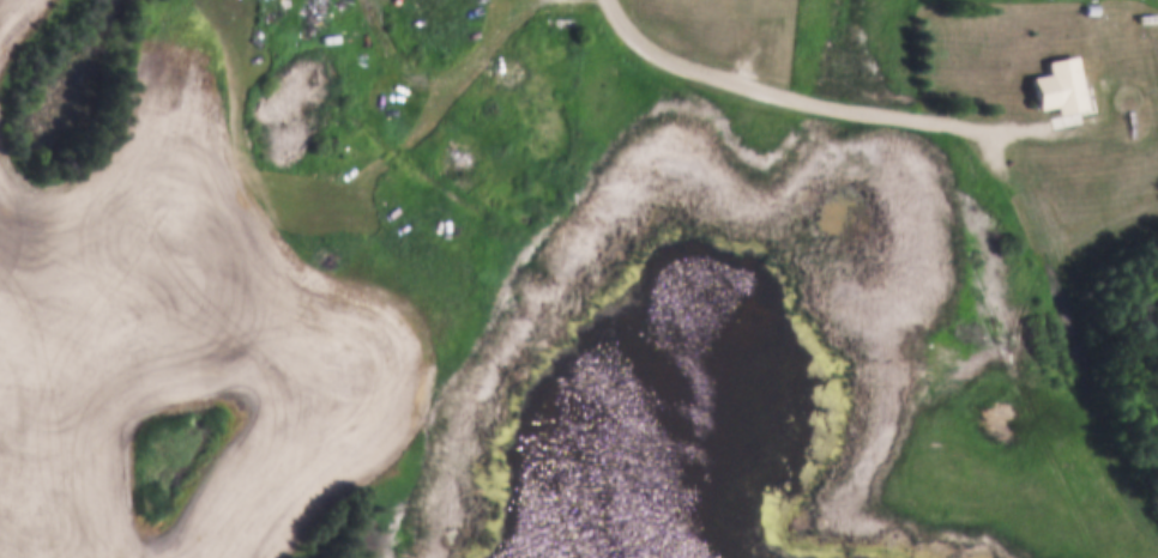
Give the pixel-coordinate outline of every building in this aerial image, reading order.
[(1084,2),(1097,2),(1097,13),(1084,13),(1084,2)] [(754,13),(767,13),(767,28),(754,28),(754,13)] [(1047,72),(1044,59),(1072,53),(1081,105),(1054,110),(1053,105),(1035,109),(1027,75),(1047,72)]
